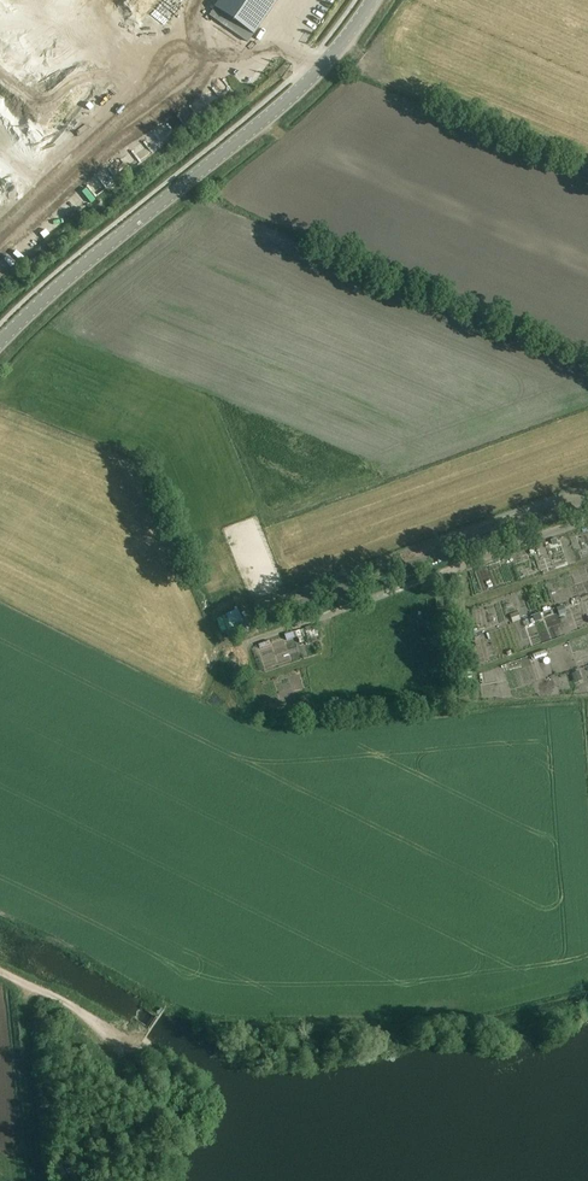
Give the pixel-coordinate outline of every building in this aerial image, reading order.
[(277,0),(218,0),(212,8),(250,36),(277,0)] [(151,65),(163,76),(168,71),(156,60),(151,65)] [(251,81),(265,68),(259,61),(245,75),(251,81)] [(221,621),(225,632),(228,631),(230,635),(254,624),(252,619),(243,623),(239,613),(221,621)] [(535,616),(523,620),(525,626),(537,622),(535,616)]
